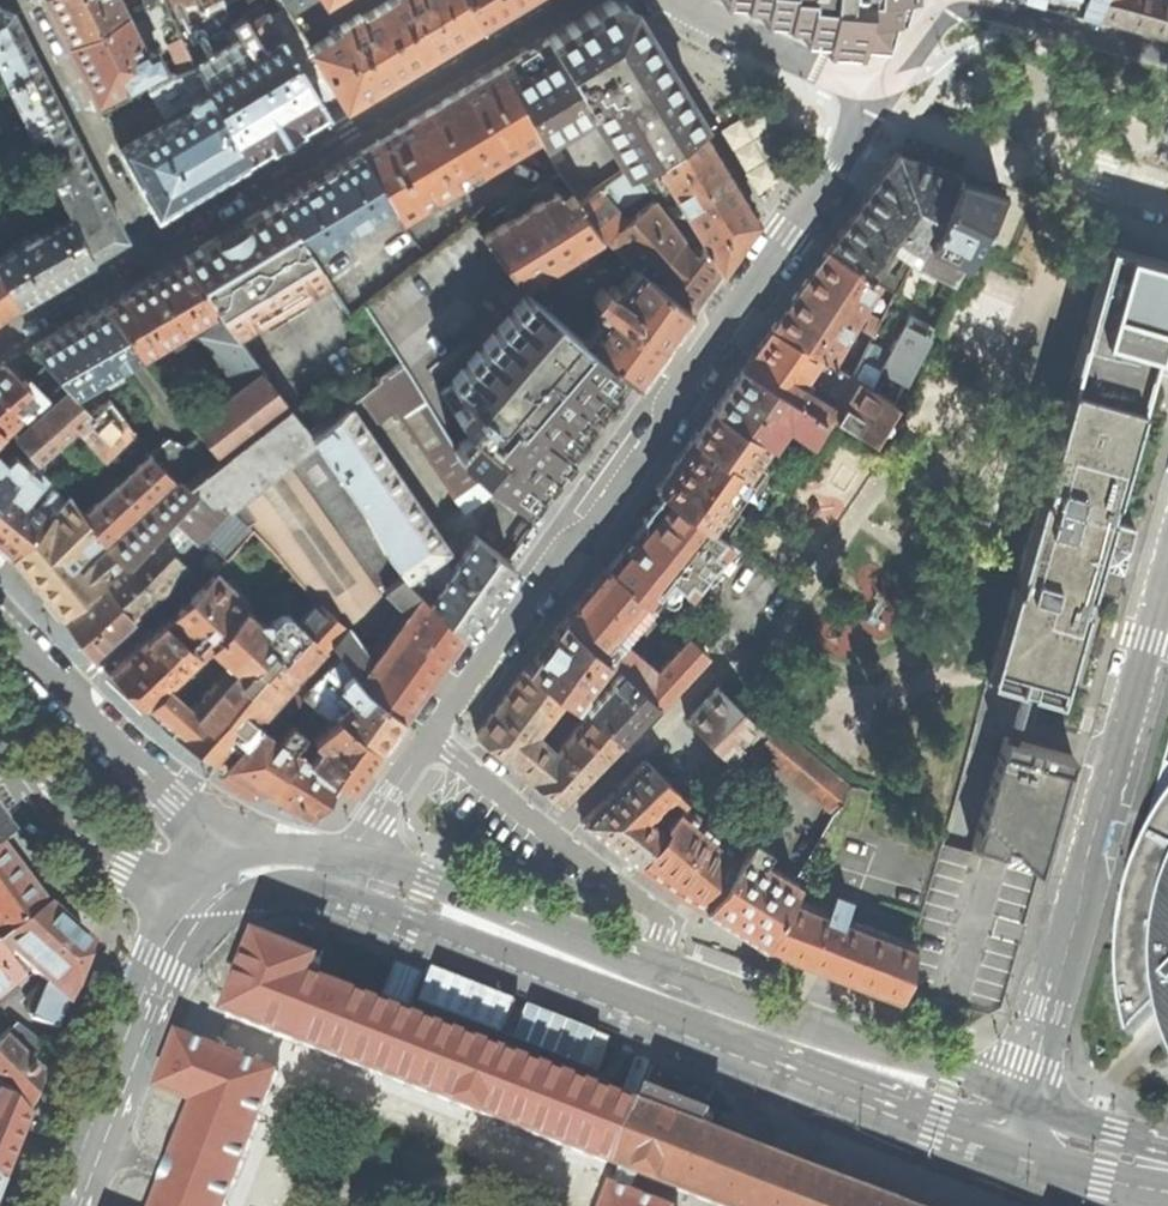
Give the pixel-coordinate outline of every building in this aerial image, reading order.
[(67,41),(125,12),(119,0),(46,0),(55,18),(67,41)] [(291,16),(317,0),(281,0),(291,16)] [(478,22),(466,0),(387,0),(373,9),(407,65),(470,27),(478,22)] [(478,22),(515,0),(466,0),(478,22)] [(500,65),(536,133),(540,140),(589,111),(624,168),(629,164),(648,153),(698,121),(661,61),(626,3),(624,0),(607,0),(500,65)] [(745,1),(758,1),(759,8),(762,9),(781,11),(781,18),(784,20),(800,21),(800,28),(802,29),(821,30),(821,38),(823,40),(858,43),(858,33),(876,35),(879,29),(881,14),(888,14),(891,9),(892,0),(743,0),(745,1)] [(1052,1),(1094,12),(1098,0),(1050,0),(1052,1)] [(1094,12),(1144,25),(1167,33),(1167,0),(1098,0),(1094,12)] [(32,135),(65,118),(35,59),(10,9),(0,5),(0,67),(32,135)] [(310,47),(344,103),(384,78),(407,65),(373,9),(361,16),(359,13),(339,25),(340,29),(310,47)] [(80,68),(96,99),(160,68),(161,63),(156,52),(152,50),(146,53),(125,12),(67,41),(80,68)] [(252,29),(194,64),(243,161),(270,145),(272,147),(288,137),(328,113),(265,14),(249,24),(252,29)] [(119,147),(156,216),(200,190),(245,163),(243,161),(194,64),(172,75),(148,88),(167,121),(119,147)] [(422,112),(358,151),(389,203),(397,216),(536,133),(500,65),(422,112)] [(93,175),(65,118),(32,135),(69,213),(89,256),(123,236),(93,175)] [(698,244),(700,248),(715,270),(755,216),(726,168),(698,121),(648,153),(702,241),(698,244)] [(316,176),(277,200),(309,250),(389,203),(358,151),(316,176)] [(861,202),(826,250),(864,273),(887,242),(913,259),(956,172),(895,152),(861,202)] [(604,237),(625,221),(615,209),(646,188),(629,164),(624,168),(574,202),(599,232),(604,237)] [(979,180),(958,173),(926,241),(925,240),(913,262),(954,282),(965,260),(963,259),(999,186),(979,180)] [(519,282),(599,232),(574,202),(570,195),(562,200),(555,189),(516,213),(511,205),(491,216),(485,205),(469,218),(519,282)] [(652,199),(625,221),(604,237),(624,257),(634,265),(688,308),(704,286),(715,270),(700,248),(693,254),(652,199)] [(227,229),(181,257),(232,331),(325,276),(309,250),(277,200),(227,229)] [(89,256),(69,213),(39,230),(35,229),(22,236),(21,240),(0,252),(0,273),(16,300),(58,274),(89,256)] [(1068,387),(1140,407),(1148,379),(1135,375),(1143,349),(1155,352),(1167,356),(1167,262),(1109,245),(1068,387)] [(801,286),(770,329),(833,362),(877,282),(864,273),(826,250),(801,286)] [(143,279),(103,303),(139,352),(168,335),(181,355),(193,347),(180,327),(195,318),(205,336),(203,338),(211,350),(209,352),(226,378),(234,376),(240,384),(191,421),(199,433),(217,456),(284,404),(232,331),(181,257),(143,279)] [(662,344),(688,308),(634,265),(618,287),(613,285),(610,285),(607,290),(601,286),(593,298),(598,302),(595,307),(595,310),(600,314),(584,337),(636,382),(662,344)] [(16,300),(0,273),(0,311),(16,300)] [(895,292),(886,288),(871,317),(880,322),(895,292)] [(609,368),(611,366),(528,293),(524,298),(520,295),(520,296),(520,298),(513,305),(512,306),(514,308),(509,315),(506,312),(505,313),(506,315),(498,323),(497,322),(496,323),(499,326),(493,333),(490,330),(489,331),(490,332),(483,341),(482,340),(481,341),(484,344),(478,351),(475,348),(474,349),(475,351),(468,359),(466,358),(465,359),(469,362),(463,369),(460,366),(459,367),(459,368),(453,376),(452,375),(451,377),(454,379),(451,382),(466,396),(463,401),(463,402),(460,406),(458,404),(451,409),(458,420),(473,433),(470,435),(468,432),(467,433),(467,434),(457,440),(455,439),(454,440),(456,444),(453,446),(455,451),(484,473),(520,503),(524,499),(523,498),(524,498),(526,500),(533,491),(531,489),(532,488),(533,489),(539,482),(538,480),(539,480),(541,482),(549,473),(546,471),(547,470),(548,471),(554,464),(553,463),(554,462),(557,464),(564,455),(562,453),(563,453),(566,449),(551,436),(554,432),(553,431),(554,430),(557,432),(564,424),(561,422),(562,421),(563,421),(569,414),(568,414),(569,412),(572,415),(579,407),(576,404),(578,404),(581,401),(584,397),(584,396),(584,395),(587,397),(595,389),(592,386),(594,386),(600,379),(599,378),(599,377),(603,379),(610,371),(607,368),(609,368)] [(69,324),(32,346),(61,377),(62,376),(74,389),(100,374),(104,375),(115,369),(116,364),(139,352),(103,303),(69,324)] [(881,356),(866,348),(861,358),(854,354),(845,369),(872,385),(878,372),(901,384),(932,326),(904,311),(886,343),(887,343),(881,356)] [(872,385),(845,369),(833,362),(770,329),(757,348),(742,369),(792,399),(831,419),(832,417),(868,439),(891,396),(872,385)] [(2,430),(61,377),(32,346),(16,355),(39,380),(36,387),(25,376),(21,379),(4,361),(0,365),(0,429),(2,430)] [(1148,379),(1155,352),(1143,349),(1135,375),(1148,379)] [(415,390),(398,362),(359,393),(380,419),(393,410),(392,408),(415,390)] [(728,388),(713,409),(739,425),(766,443),(783,419),(810,436),(797,460),(806,465),(831,419),(792,399),(742,369),(728,388)] [(89,411),(78,399),(64,383),(11,428),(40,460),(75,425),(89,411)] [(169,391),(187,416),(197,408),(179,384),(169,391)] [(1028,690),(1057,698),(1084,605),(1083,604),(1083,606),(1080,605),(1084,590),(1087,590),(1087,592),(1088,592),(1090,584),(1092,585),(1091,587),(1115,593),(1125,559),(1134,526),(1110,519),(1110,521),(1108,521),(1110,513),(1109,513),(1108,514),(1106,514),(1111,498),(1113,499),(1112,500),(1114,500),(1140,407),(1068,387),(1042,481),(1043,481),(1044,480),(1046,480),(1042,495),(1039,494),(1040,493),(1038,493),(1016,571),(1018,572),(1018,571),(1020,572),(1016,586),(1013,586),(1014,585),(1012,584),(986,678),(1018,687),(1020,688),(1021,683),(1030,686),(1028,690)] [(78,399),(89,411),(104,398),(100,390),(94,389),(78,399)] [(454,495),(484,473),(455,451),(453,446),(451,447),(415,390),(392,408),(393,410),(454,495)] [(107,396),(104,398),(89,411),(75,425),(104,457),(132,430),(107,396)] [(483,597),(507,563),(472,534),(460,550),(452,541),(445,547),(347,403),(310,432),(366,512),(384,549),(398,568),(398,571),(458,632),(483,597)] [(343,624),(328,640),(359,682),(399,714),(427,676),(458,632),(398,571),(398,568),(384,549),(366,512),(310,432),(284,404),(217,456),(184,481),(197,487),(209,500),(225,501),(250,527),(250,529),(317,599),(317,601),(343,624)] [(662,493),(725,539),(741,516),(731,508),(756,478),(764,482),(781,452),(766,443),(739,425),(713,409),(687,446),(657,488),(662,493)] [(168,438),(148,451),(171,474),(179,479),(184,481),(217,456),(199,433),(185,444),(168,438)] [(82,512),(101,539),(171,474),(148,451),(82,512)] [(11,556),(64,497),(53,488),(35,508),(24,500),(45,475),(29,460),(28,462),(26,460),(24,463),(12,452),(3,460),(0,457),(0,550),(7,557),(9,554),(11,556)] [(77,571),(47,598),(62,617),(104,581),(122,565),(197,487),(184,481),(179,479),(77,571)] [(225,557),(250,529),(250,527),(225,501),(209,500),(197,487),(122,565),(152,601),(172,581),(186,566),(171,550),(193,529),(225,557)] [(43,593),(47,598),(77,571),(72,564),(101,539),(82,512),(67,493),(64,497),(11,556),(27,575),(43,593)] [(742,551),(725,539),(662,493),(643,519),(643,521),(635,531),(607,566),(651,605),(660,595),(663,599),(665,599),(667,600),(670,599),(672,599),(673,597),(674,595),(675,593),(674,590),(674,588),(672,587),(676,583),(701,603),(742,551)] [(122,565),(104,581),(133,618),(144,608),(151,603),(152,601),(122,565)] [(586,591),(563,619),(607,658),(618,668),(657,704),(683,675),(704,653),(687,637),(655,672),(621,641),(651,605),(607,566),(586,591)] [(244,777),(264,790),(298,753),(297,750),(312,735),(314,735),(331,717),(319,706),(300,725),(295,725),(290,728),(280,738),(259,725),(260,724),(251,717),(266,701),(316,650),(318,650),(328,640),(343,624),(317,601),(313,605),(307,599),(293,614),(300,620),(296,624),(285,611),(279,611),(270,621),(271,628),(246,607),(246,605),(244,603),(249,597),(230,578),(224,583),(214,573),(167,618),(164,622),(202,655),(210,647),(228,665),(190,708),(168,686),(146,707),(170,728),(182,736),(244,777)] [(77,637),(90,656),(133,618),(104,581),(62,617),(77,637)] [(545,644),(527,669),(564,700),(573,706),(583,694),(582,691),(607,658),(563,619),(545,644)] [(128,690),(142,703),(194,652),(162,624),(109,671),(128,690)] [(386,733),(399,714),(359,682),(328,640),(318,650),(327,659),(300,688),(319,706),(331,717),(333,713),(376,747),(386,733)] [(476,734),(560,804),(622,741),(589,713),(561,746),(561,748),(554,755),(529,733),(538,722),(542,726),(564,700),(527,669),(526,668),(503,698),(476,734)] [(641,721),(657,704),(618,668),(608,679),(611,683),(585,710),(589,713),(622,741),(641,721)] [(1018,687),(1003,736),(1011,738),(1027,690),(1028,690),(1030,686),(1021,683),(1020,688),(1018,687)] [(703,702),(687,719),(724,757),(756,726),(717,687),(703,702)] [(362,767),(376,747),(333,713),(331,717),(314,735),(312,735),(297,750),(298,753),(339,779),(349,785),(362,767)] [(849,785),(771,718),(760,729),(761,730),(753,738),(759,743),(754,749),(833,814),(849,785)] [(1013,849),(1038,874),(1061,793),(1049,785),(1054,766),(1068,769),(1072,754),(1011,738),(1003,736),(973,845),(1003,854),(1005,846),(1013,848),(1013,849)] [(289,804),(313,817),(339,779),(298,753),(264,790),(289,804)] [(582,820),(635,861),(661,827),(664,822),(681,802),(685,797),(645,759),(615,788),(582,820)] [(1137,869),(1126,911),(1122,946),(1122,976),(1128,976),(1128,988),(1123,989),(1125,1009),(1131,1037),(1167,1002),(1167,759),(1137,869)] [(1061,793),(1068,769),(1054,766),(1049,785),(1061,793)] [(680,892),(703,904),(738,849),(681,802),(664,822),(668,824),(640,864),(666,882),(680,892)] [(42,903),(51,896),(26,863),(2,833),(0,835),(0,934),(42,903)] [(731,924),(760,943),(787,895),(795,881),(757,858),(765,845),(748,834),(738,849),(703,904),(702,905),(731,924)] [(769,842),(764,859),(805,871),(810,854),(769,842)] [(830,971),(898,999),(913,945),(787,895),(760,943),(830,971)] [(42,903),(0,934),(0,1001),(15,989),(30,1008),(28,1014),(30,1016),(32,1021),(37,1020),(53,1026),(87,942),(66,923),(42,903)] [(635,1194),(642,1176),(688,1193),(712,1130),(719,1113),(656,1089),(650,1106),(316,977),(322,960),(288,947),(260,936),(253,954),(252,957),(236,997),(235,1001),(229,1017),(195,1004),(183,1036),(179,1034),(158,1089),(195,1103),(173,1160),(155,1205),(239,1205),(240,1203),(278,1072),(290,1040),(626,1169),(619,1188),(616,1186),(608,1205),(666,1205),(635,1194)] [(765,980),(789,987),(793,976),(773,970),(769,969),(767,975),(765,980)] [(0,1036),(0,1093),(20,1111),(32,1081),(45,1048),(13,1023),(0,1036)] [(8,1143),(20,1111),(0,1093),(0,1163),(8,1143)] [(712,1130),(688,1193),(721,1205),(910,1205),(712,1130)]
